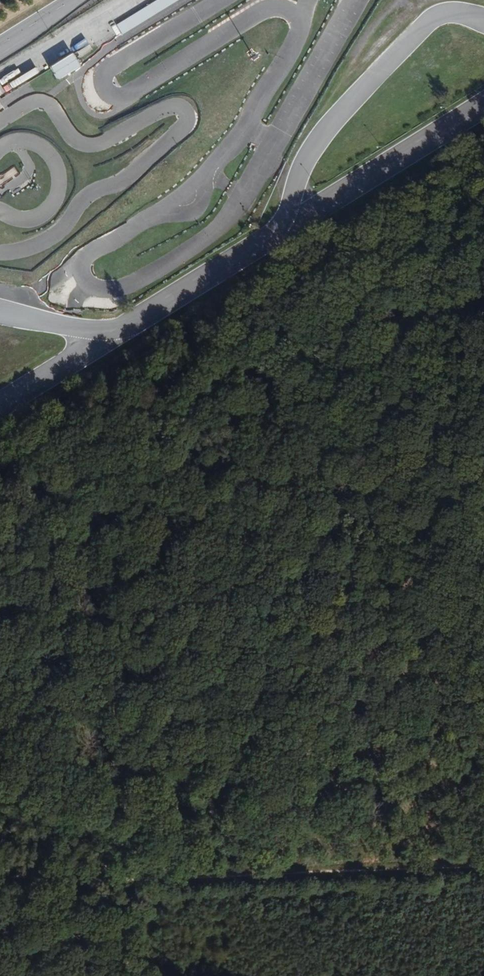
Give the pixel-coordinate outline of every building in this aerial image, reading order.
[(174,0),(152,0),(121,18),(126,27),(174,0)] [(46,65),(53,79),(76,66),(69,52),(46,65)]
